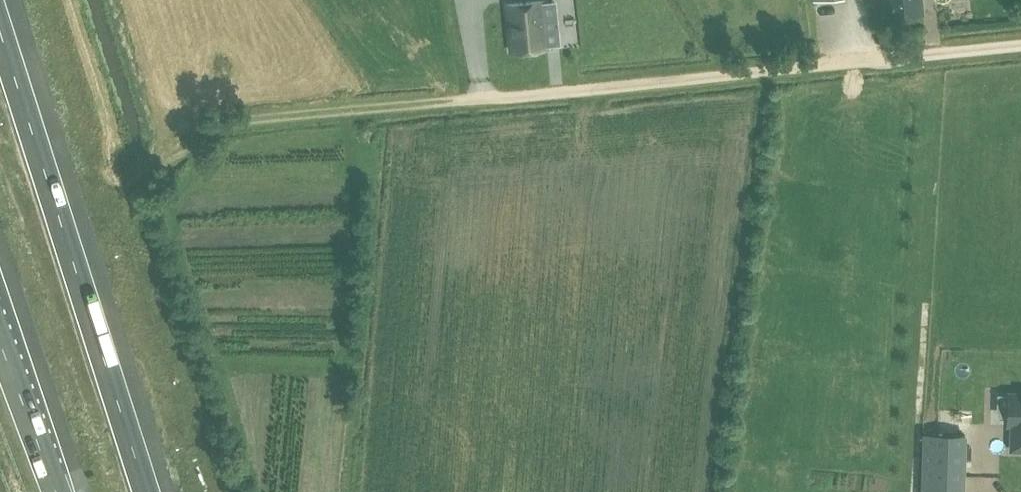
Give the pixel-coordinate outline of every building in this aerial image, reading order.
[(886,17),(924,14),(923,0),(884,0),(886,17)] [(512,50),(548,47),(543,1),(507,5),(512,50)] [(1004,390),(1003,426),(1007,426),(1006,451),(1020,451),(1020,390),(1004,390)]
